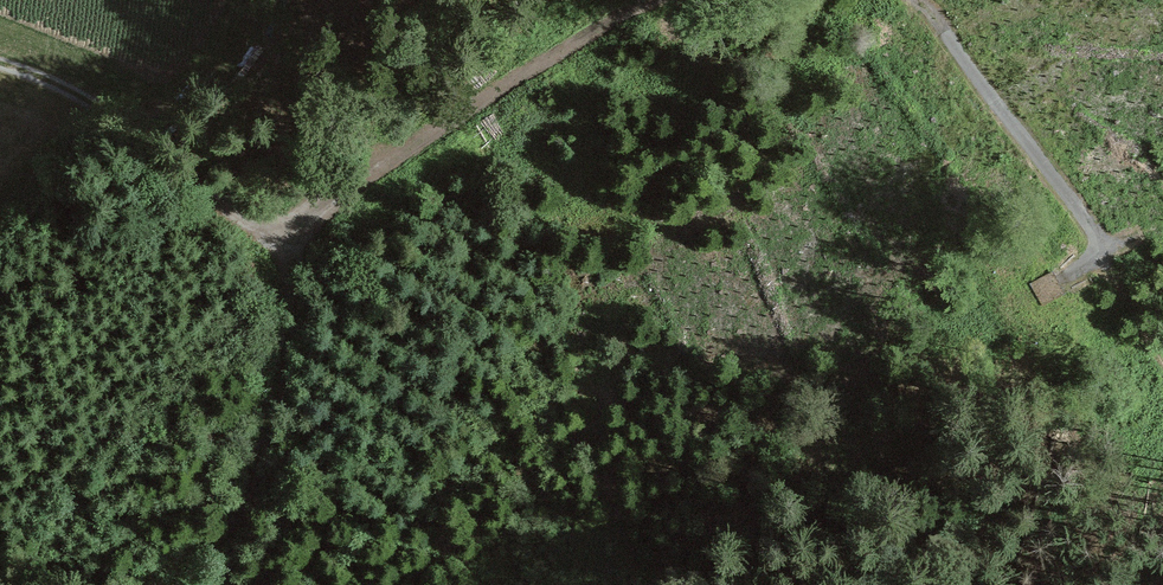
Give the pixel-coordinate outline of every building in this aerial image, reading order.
[(1063,293),(1052,272),(1031,283),(1042,304),(1063,293)]
